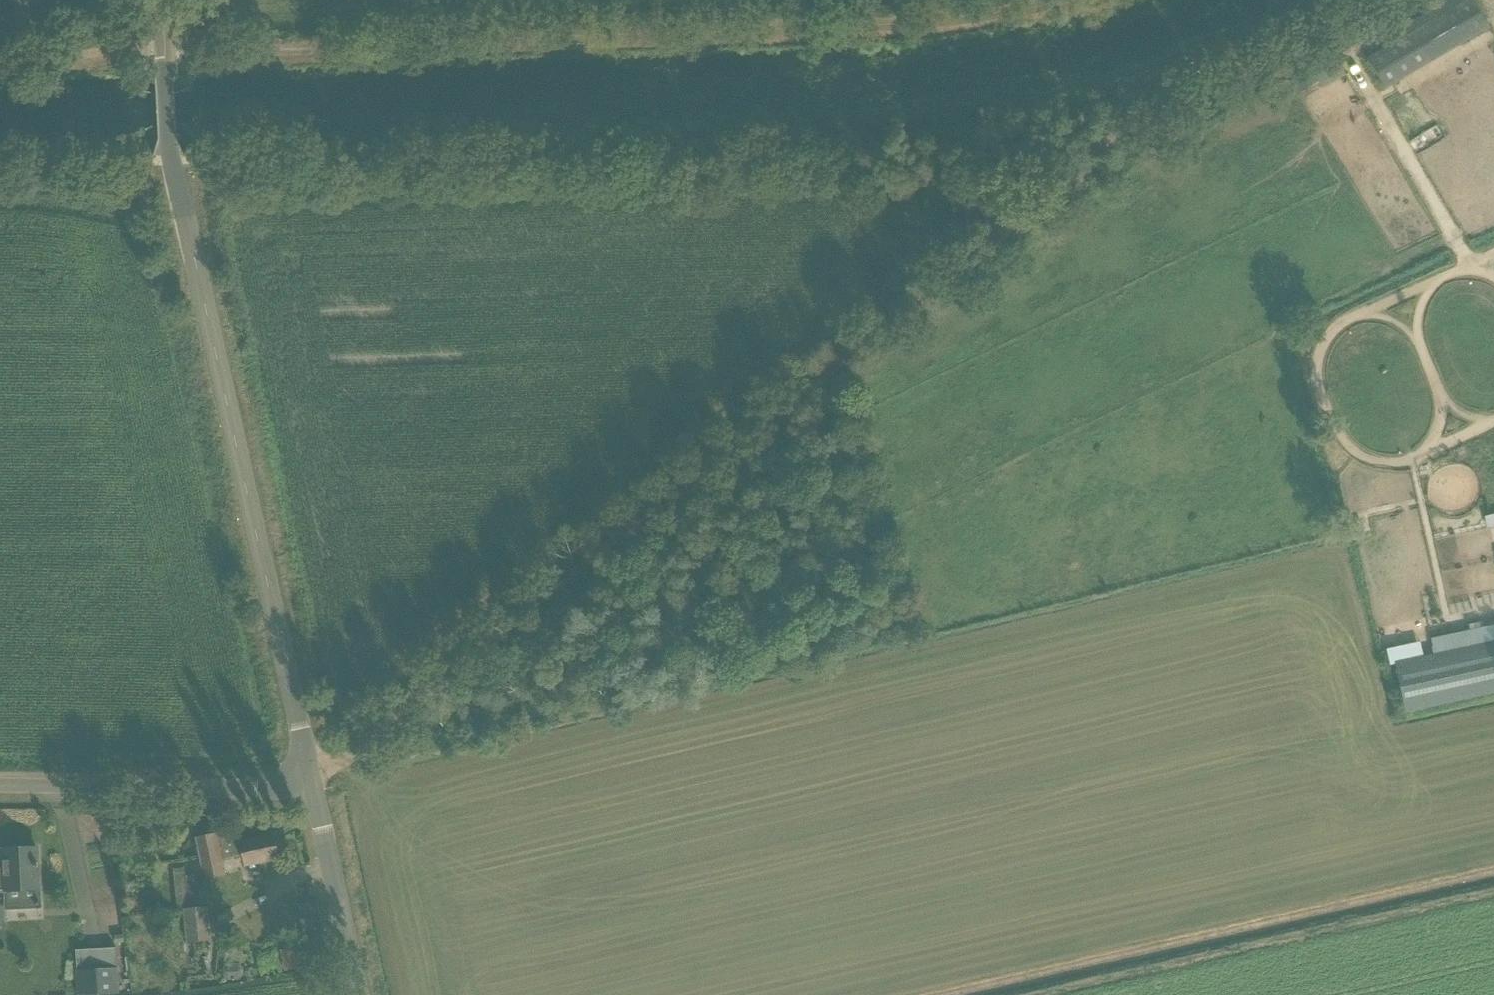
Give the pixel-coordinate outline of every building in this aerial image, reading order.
[(1385,89),(1490,27),(1473,0),(1468,0),(1368,59),(1385,89)] [(1409,665),(1402,666),(1396,668),(1407,714),(1493,694),(1493,645),(1409,665)] [(207,878),(226,874),(223,862),(222,858),(245,853),(247,865),(258,863),(277,859),(278,860),(279,860),(273,835),(272,835),(273,836),(242,843),(240,834),(218,839),(216,834),(197,839),(206,878),(207,878)] [(4,864),(0,864),(0,891),(7,891),(8,911),(40,909),(39,889),(37,848),(3,850),(4,864)] [(213,943),(208,907),(201,907),(197,874),(186,875),(185,868),(173,870),(179,916),(183,916),(188,947),(213,943)] [(116,947),(124,946),(123,937),(115,938),(116,947)] [(281,951),(286,971),(300,968),(296,947),(281,951)] [(117,948),(77,949),(79,994),(90,994),(119,994),(117,948)] [(228,963),(224,967),(224,974),(228,979),(239,978),(244,974),(243,967),(239,963),(228,963)]
